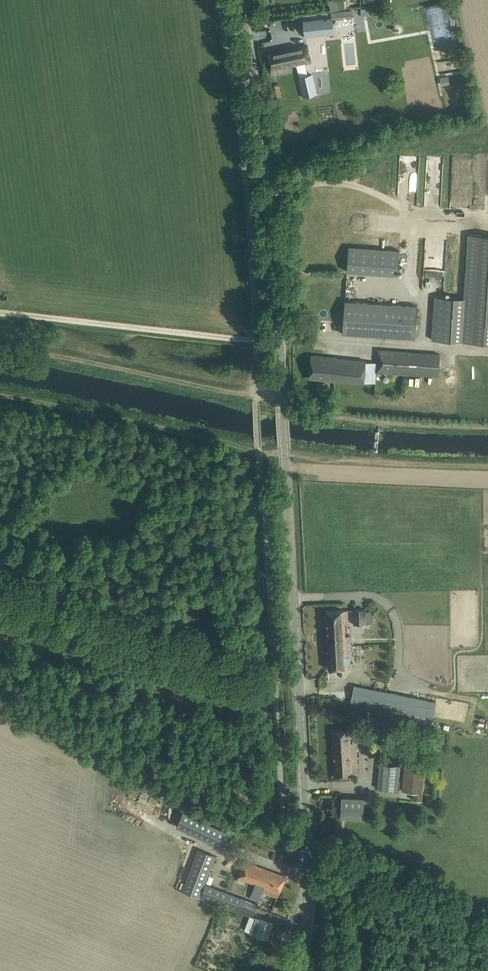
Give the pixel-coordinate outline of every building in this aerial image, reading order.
[(345,0),(338,1),(338,9),(339,9),(346,8),(345,0)] [(304,20),(303,20),(305,37),(306,37),(306,36),(325,34),(323,19),(304,21),(304,20)] [(278,51),(268,53),(273,73),(283,71),(284,70),(283,68),(297,65),(304,96),(302,96),(303,97),(318,94),(318,92),(317,93),(312,74),(309,75),(305,63),(311,61),(307,44),(278,51)] [(452,48),(436,49),(438,68),(454,66),(452,48)] [(275,99),(282,98),(279,84),(272,86),(275,99)] [(450,207),(469,208),(472,161),(453,160),(452,177),(468,178),(467,185),(455,184),(455,193),(457,193),(456,197),(451,197),(450,207)] [(461,341),(487,343),(487,235),(468,234),(464,298),(435,296),(432,339),(461,341)] [(396,274),(398,249),(346,247),(344,272),(396,274)] [(441,292),(441,281),(429,280),(429,275),(423,274),(423,291),(441,292)] [(377,336),(379,304),(345,301),(343,334),(377,336)] [(377,336),(415,338),(417,307),(379,304),(377,336)] [(438,377),(440,355),(378,350),(377,372),(438,377)] [(363,383),(366,361),(311,355),(309,378),(363,383)] [(373,623),(372,611),(366,611),(366,609),(353,610),(354,624),(373,623)] [(345,636),(344,610),(326,611),(329,669),(352,668),(351,636),(345,636)] [(355,685),(352,701),(383,707),(386,691),(355,685)] [(350,743),(349,730),(332,731),(335,776),(357,774),(355,742),(350,743)] [(400,765),(381,764),(379,788),(398,790),(400,765)] [(426,768),(406,766),(403,791),(414,792),(413,800),(422,800),(426,768)] [(363,818),(364,798),(342,797),(341,817),(363,818)] [(177,826),(177,827),(228,851),(235,836),(184,811),(177,826)] [(198,849),(182,892),(199,898),(215,855),(198,849)] [(244,861),(238,879),(255,885),(253,890),(250,897),(258,901),(262,892),(277,897),(286,876),(244,861)] [(201,897),(200,899),(236,913),(237,911),(242,898),(206,884),(201,897)] [(242,898),(237,911),(252,917),(257,904),(242,898)] [(255,917),(250,932),(258,935),(267,939),(273,924),(263,920),(255,917)]
